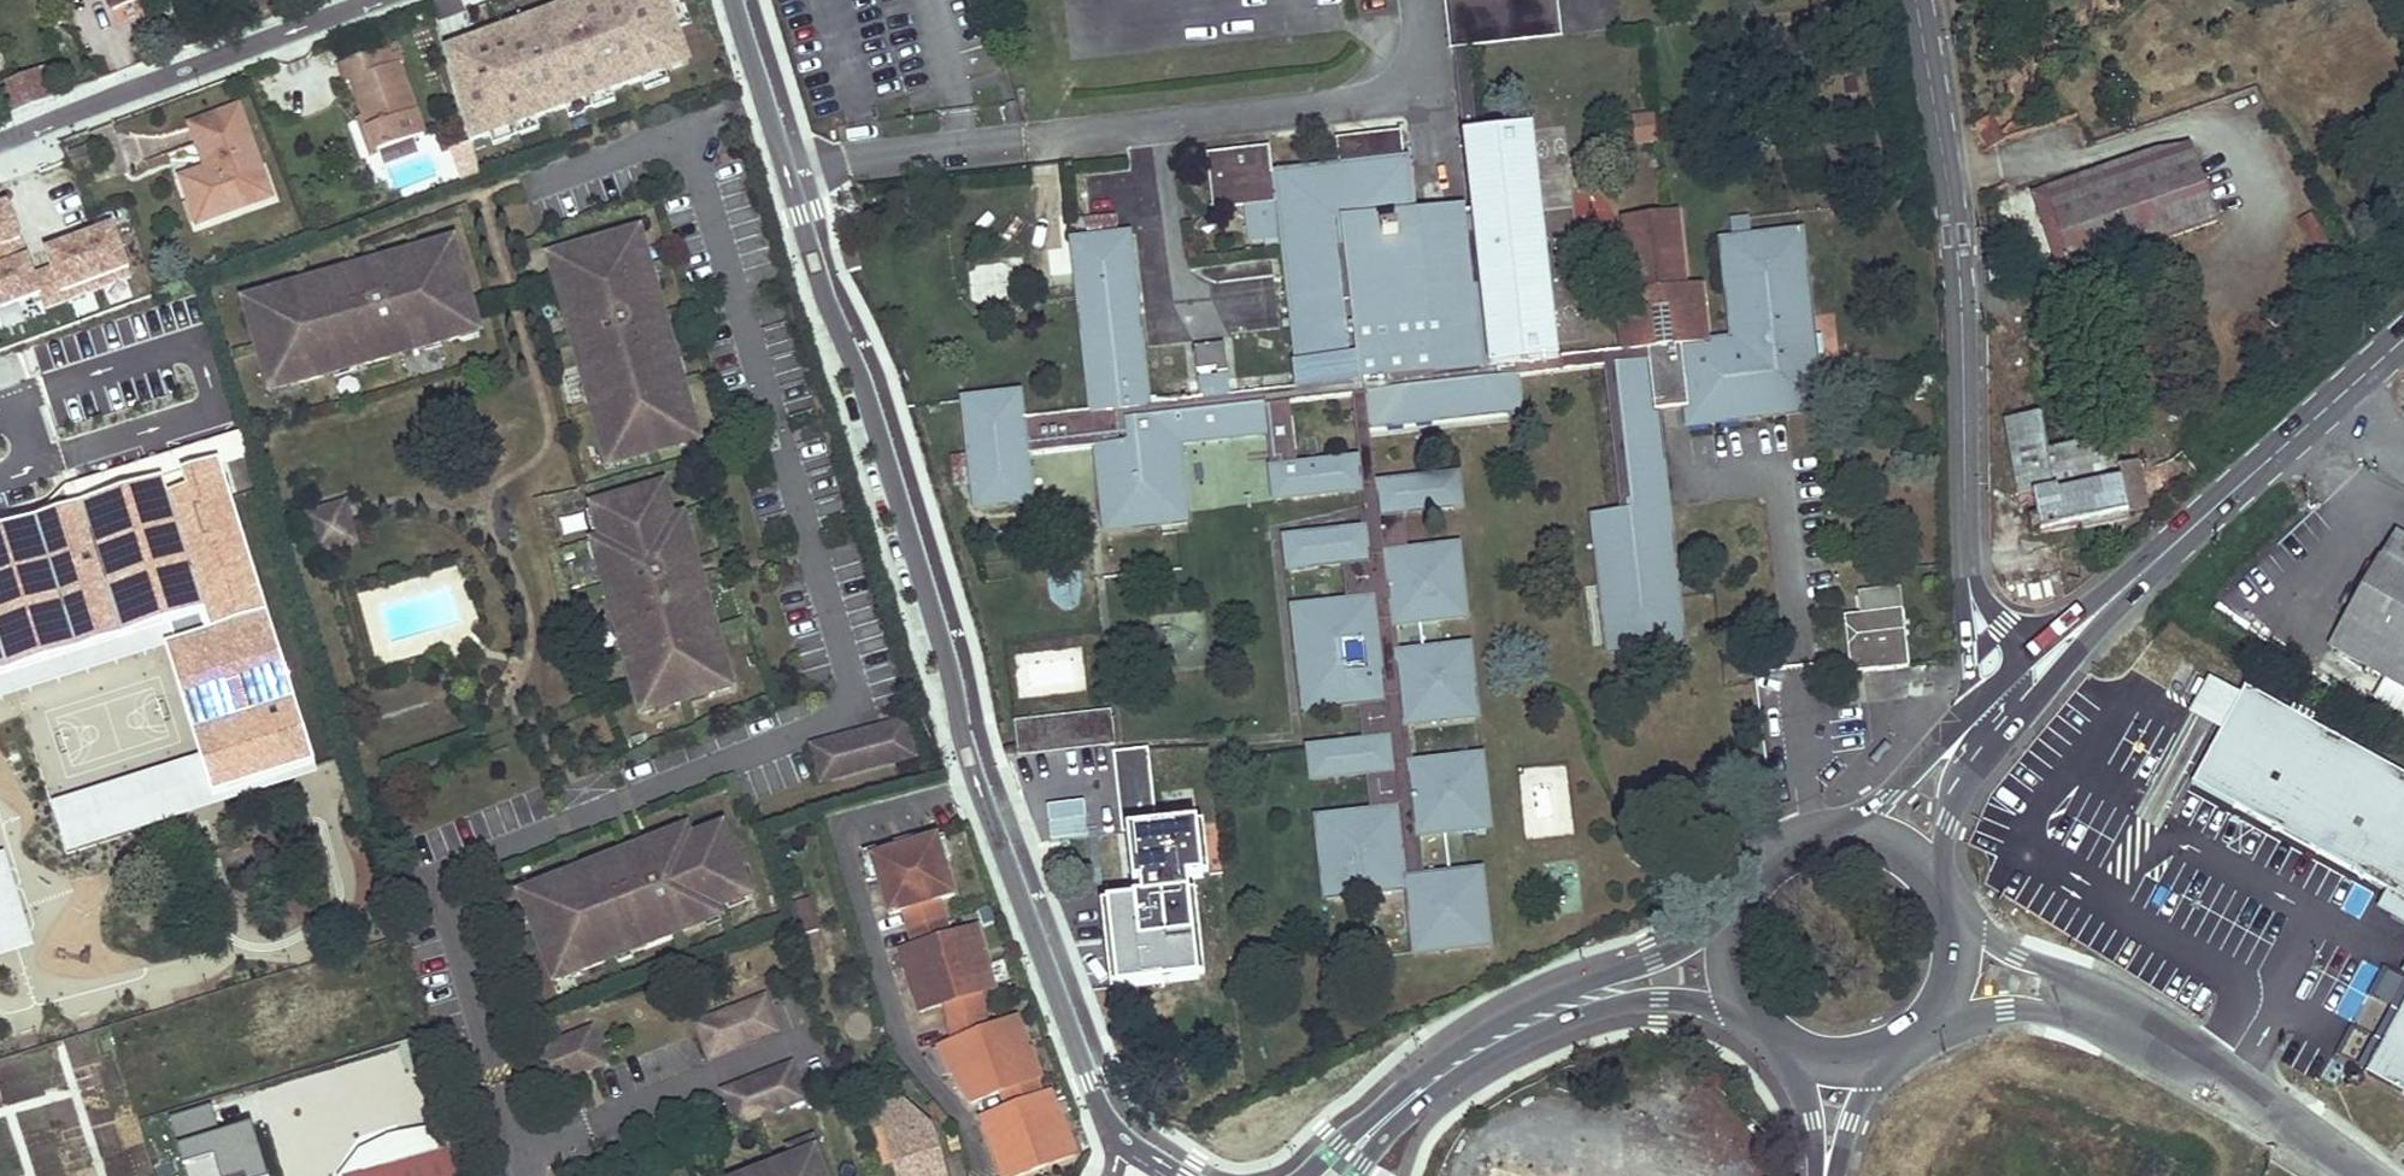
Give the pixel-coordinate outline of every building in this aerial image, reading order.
[(116,9),(138,0),(112,0),(116,9)] [(1550,0),(1450,0),(1456,52),(1468,51),(1554,45),(1550,0)] [(621,56),(603,7),(533,31),(552,80),(621,56)] [(380,51),(333,68),(341,88),(348,85),(360,118),(375,158),(420,141),(393,68),(387,69),(380,51)] [(1468,51),(1456,52),(1469,135),(1481,134),(1468,51)] [(43,72),(1,88),(13,116),(56,101),(43,72)] [(237,110),(186,127),(200,172),(175,179),(183,205),(198,200),(205,223),(253,207),(248,194),(263,189),(237,110)] [(360,118),(352,120),(367,161),(375,158),(360,118)] [(1820,412),(1802,234),(1754,240),(1752,219),(1732,220),(1734,242),(1745,349),(1708,352),(1706,332),(1700,333),(1698,314),(1692,315),(1689,296),(1683,297),(1681,281),(1684,282),(1679,222),(1627,228),(1632,285),(1635,285),(1636,302),(1632,303),(1634,321),(1627,321),(1629,339),(1624,340),(1625,353),(1562,357),(1537,129),(1481,134),(1469,135),(1476,214),(1477,227),(1421,232),(1419,219),(1412,158),(1407,158),(1404,134),(1341,141),(1343,166),(1270,173),(1268,149),(1211,156),(1217,213),(1245,210),(1250,244),(1281,242),(1299,394),(1264,397),(1240,400),(1231,401),(1229,382),(1199,386),(1201,405),(1148,410),(1128,237),(1072,243),(1091,417),(1021,424),(1018,400),(963,405),(974,513),(1030,507),(1026,461),(1096,455),(1104,528),(1189,519),(1181,447),(1267,437),(1276,502),(1361,493),(1365,533),(1287,542),(1290,574),(1339,569),(1344,606),(1295,613),(1306,711),(1361,706),(1365,745),(1311,751),(1314,782),(1364,777),(1369,816),(1318,821),(1326,902),(1352,899),(1351,884),(1376,882),(1377,896),(1407,893),(1414,955),(1487,947),(1480,874),(1445,876),(1440,831),(1469,827),(1470,834),(1498,830),(1490,759),(1408,768),(1404,726),(1485,718),(1478,646),(1450,649),(1451,655),(1424,658),(1421,620),(1447,617),(1448,623),(1475,620),(1467,549),(1414,554),(1410,515),(1462,509),(1459,479),(1379,485),(1373,429),(1523,412),(1520,378),(1601,372),(1617,517),(1590,519),(1605,658),(1673,650),(1664,568),(1670,567),(1656,412),(1684,409),(1686,426),(1820,412)] [(97,167),(90,149),(70,156),(77,174),(97,167)] [(2194,151),(2048,203),(2072,271),(2217,220),(2194,151)] [(198,200),(183,205),(190,228),(205,223),(198,200)] [(130,285),(115,224),(27,245),(18,205),(0,209),(0,317),(130,285)] [(2314,269),(2335,255),(2309,212),(2287,225),(2314,269)] [(1476,214),(1419,219),(1421,232),(1477,227),(1476,214)] [(653,232),(645,234),(646,236),(647,236),(651,252),(657,251),(657,252),(658,252),(653,232)] [(571,256),(570,256),(574,273),(567,275),(567,276),(573,297),(573,298),(578,297),(580,308),(576,309),(576,310),(596,386),(603,385),(607,400),(600,401),(601,402),(613,449),(614,450),(626,446),(629,460),(630,460),(697,441),(698,441),(694,428),(706,425),(706,424),(694,377),(693,376),(687,378),(683,364),(689,362),(689,361),(669,285),(669,284),(662,286),(660,276),(663,275),(663,273),(657,252),(657,251),(651,252),(647,236),(646,236),(571,256)] [(467,246),(465,238),(445,243),(445,244),(446,244),(447,249),(464,245),(465,246),(467,246)] [(262,306),(262,307),(280,371),(280,372),(293,369),(296,380),(297,380),(344,367),(343,361),(357,358),(358,364),(360,364),(436,343),(437,343),(435,336),(446,334),(447,340),(452,339),(469,334),(470,333),(468,326),(485,322),(485,321),(465,246),(464,245),(447,249),(446,244),(445,244),(427,249),(423,250),(425,256),(414,259),(412,253),(335,274),(336,280),(322,283),(321,277),(319,278),(273,290),(272,290),(276,302),(262,306)] [(412,253),(414,259),(425,256),(423,250),(427,249),(426,244),(410,248),(412,253)] [(571,254),(561,257),(566,276),(567,276),(567,275),(574,273),(570,256),(571,256),(571,254)] [(967,261),(971,305),(1023,300),(1019,256),(967,261)] [(334,268),(318,272),(319,278),(321,277),(322,283),(336,280),(335,274),(334,268)] [(674,284),(671,272),(663,273),(663,275),(660,276),(662,286),(669,284),(669,285),(674,284)] [(273,289),(257,294),(260,307),(262,307),(262,306),(276,302),(272,290),(273,290),(273,289)] [(1706,332),(1702,295),(1689,296),(1692,315),(1698,314),(1700,333),(1706,332)] [(573,297),(567,299),(571,311),(576,310),(576,309),(580,308),(578,297),(573,298),(573,297)] [(1632,303),(1620,304),(1624,340),(1629,339),(1627,321),(1634,321),(1632,303)] [(469,334),(471,338),(490,333),(487,320),(485,321),(485,322),(468,326),(470,333),(469,334)] [(446,334),(435,336),(437,343),(436,343),(437,348),(453,344),(452,339),(447,340),(446,334)] [(357,358),(343,361),(344,367),(345,373),(361,369),(360,364),(358,364),(357,358)] [(689,362),(683,364),(687,378),(693,376),(694,377),(698,376),(694,360),(689,361),(689,362)] [(280,371),(278,372),(281,385),(297,381),(297,380),(296,380),(293,369),(280,372),(280,371)] [(1262,379),(1237,381),(1240,400),(1264,397),(1262,379)] [(596,386),(591,387),(595,403),(601,402),(600,401),(607,400),(603,385),(597,387),(596,386)] [(2027,540),(2127,520),(2120,486),(2053,499),(2038,422),(2005,428),(2027,540)] [(706,425),(694,428),(698,441),(697,441),(697,443),(711,439),(707,424),(706,424),(706,425)] [(2216,464),(2195,439),(2188,446),(2209,471),(2216,464)] [(2064,490),(2106,480),(2098,443),(2055,453),(2064,490)] [(613,449),(617,465),(630,461),(630,460),(629,460),(626,446),(614,450),(613,449)] [(2166,467),(2144,472),(2149,497),(2172,493),(2166,467)] [(2127,517),(2145,516),(2144,477),(2126,478),(2127,517)] [(607,504),(608,507),(613,526),(610,527),(610,528),(613,540),(609,542),(612,555),(606,557),(606,558),(626,634),(627,635),(633,633),(636,647),(631,649),(631,650),(643,696),(643,697),(656,694),(659,707),(725,689),(721,676),(734,672),(721,626),(721,625),(715,627),(711,612),(717,610),(696,532),(690,534),(687,520),(682,522),(673,486),(607,504)] [(351,498),(312,508),(323,547),(353,538),(351,530),(359,528),(351,498)] [(608,507),(599,509),(605,529),(610,528),(610,527),(613,526),(608,507)] [(702,531),(698,516),(686,519),(687,520),(690,534),(696,532),(702,531)] [(359,528),(351,530),(353,538),(361,537),(359,528)] [(2399,534),(2383,561),(2403,573),(2403,537),(2399,534)] [(609,542),(597,545),(601,559),(606,558),(606,557),(612,555),(609,542)] [(2381,560),(2331,646),(2353,659),(2346,672),(2356,678),(2355,681),(2375,692),(2383,676),(2403,688),(2403,573),(2383,561),(2381,560)] [(1911,670),(1901,592),(1859,597),(1861,620),(1847,623),(1854,679),(1911,670)] [(717,610),(711,612),(715,627),(721,625),(721,626),(727,624),(722,608),(717,610)] [(621,635),(626,651),(631,650),(631,649),(636,647),(633,633),(627,635),(626,634),(621,635)] [(734,672),(721,676),(725,689),(726,691),(739,688),(735,672),(734,672)] [(2204,713),(2218,687),(2210,682),(2195,708),(2204,713)] [(2239,698),(2218,687),(2204,713),(2224,724),(2190,787),(2385,894),(2403,904),(2403,781),(2243,693),(2239,698)] [(642,697),(646,712),(660,709),(659,707),(656,694),(643,697),(643,696),(642,697)] [(1117,748),(1112,714),(1019,724),(1024,759),(1117,748)] [(907,720),(815,750),(826,785),(919,755),(907,720)] [(1161,834),(1150,750),(1117,754),(1133,905),(1107,909),(1117,991),(1196,982),(1187,884),(1201,882),(1195,831),(1161,834)] [(148,786),(142,769),(96,784),(103,806),(148,786)] [(103,806),(96,784),(85,787),(92,811),(103,806)] [(162,825),(148,786),(103,806),(106,817),(79,826),(70,830),(74,845),(56,851),(71,901),(116,888),(112,872),(131,865),(125,841),(162,825)] [(92,811),(85,787),(69,792),(79,826),(106,817),(103,806),(92,811)] [(684,826),(669,831),(671,836),(672,836),(674,842),(687,837),(688,836),(684,826)] [(582,872),(537,889),(541,900),(528,906),(528,907),(553,969),(553,970),(566,965),(571,976),(616,959),(617,958),(615,953),(628,947),(631,952),(632,953),(705,923),(706,923),(703,917),(716,913),(715,908),(727,903),(728,903),(727,899),(745,892),(748,891),(723,828),(689,841),(687,837),(674,842),(672,836),(671,836),(598,865),(597,865),(599,872),(585,877),(583,871),(582,872)] [(878,860),(895,918),(909,914),(919,950),(905,954),(923,1015),(950,1007),(954,1043),(942,1047),(949,1076),(953,1076),(956,1087),(970,1105),(1002,1096),(1007,1115),(981,1123),(997,1175),(1035,1175),(1072,1165),(1051,1102),(1042,1105),(1036,1086),(1040,1085),(1031,1056),(1029,1056),(1020,1024),(990,1033),(985,997),(999,993),(982,932),(955,939),(945,904),(960,899),(943,841),(878,860)] [(596,860),(580,866),(582,872),(583,871),(585,877),(599,872),(597,865),(598,865),(596,860)] [(537,888),(522,894),(527,908),(528,907),(528,906),(541,900),(537,889),(537,888)] [(727,899),(728,903),(727,903),(728,908),(748,901),(745,892),(727,899)] [(821,929),(812,898),(793,903),(797,920),(801,935),(821,929)] [(707,929),(721,923),(716,913),(703,917),(706,923),(705,923),(707,929)] [(628,947),(615,953),(617,958),(616,959),(618,964),(634,957),(632,953),(631,952),(628,947)] [(553,969),(551,970),(556,983),(572,977),(571,976),(566,965),(553,970),(553,969)] [(765,999),(697,1026),(710,1059),(778,1032),(765,999)] [(2360,1078),(2403,1103),(2403,999),(2360,1078)] [(591,1031),(557,1044),(570,1078),(604,1064),(591,1031)] [(557,1044),(529,1055),(543,1089),(570,1078),(557,1044)] [(791,1066),(724,1093),(737,1127),(804,1100),(791,1066)] [(254,1128),(218,1136),(211,1109),(171,1119),(184,1175),(265,1175),(254,1128)] [(908,1121),(905,1111),(881,1118),(883,1128),(908,1121)] [(936,1136),(918,1118),(908,1121),(883,1128),(896,1175),(948,1175),(936,1136)] [(812,1140),(788,1149),(793,1160),(773,1168),(772,1168),(775,1174),(768,1175),(826,1175),(812,1140)] [(365,1172),(366,1175),(464,1175),(455,1146),(365,1172)] [(755,1168),(758,1173),(759,1173),(760,1175),(768,1175),(775,1174),(772,1168),(773,1168),(771,1162),(755,1168)]
